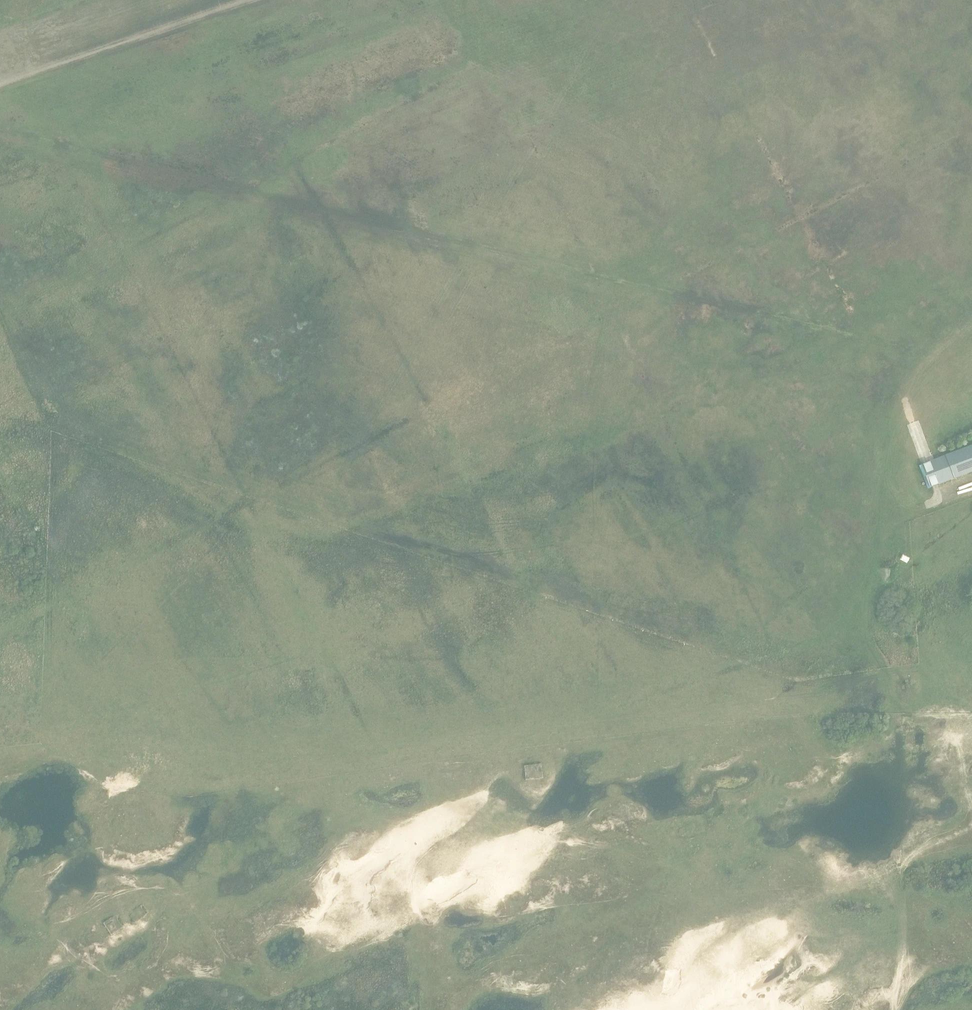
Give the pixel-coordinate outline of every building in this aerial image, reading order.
[(921,464),(930,487),(971,471),(971,445),(921,464)] [(150,914),(144,904),(133,911),(140,921),(150,914)] [(110,921),(99,928),(105,939),(116,932),(110,921)]
